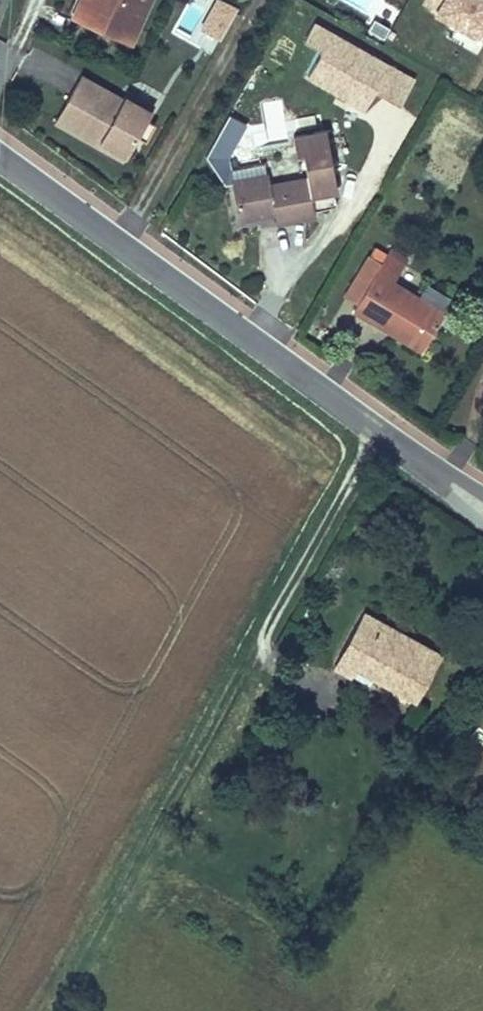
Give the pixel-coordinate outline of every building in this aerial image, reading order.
[(101,0),(87,0),(79,16),(136,43),(149,13),(131,5),(123,22),(96,10),(101,0)] [(96,10),(123,22),(131,5),(149,13),(155,0),(101,0),(96,10)] [(238,7),(225,0),(213,0),(198,28),(220,39),(238,7)] [(437,8),(436,11),(454,21),(482,38),(482,0),(424,0),(437,8)] [(482,43),(482,38),(454,21),(445,36),(476,54),(482,43)] [(375,91),(399,104),(415,76),(315,22),(305,40),(322,50),(306,78),(365,110),(375,91)] [(121,104),(80,80),(76,86),(117,109),(121,104)] [(135,141),(145,124),(149,115),(123,100),(121,104),(117,109),(76,86),(70,97),(75,100),(61,124),(124,161),(135,141)] [(123,100),(149,115),(151,111),(125,95),(123,100)] [(53,126),(121,165),(124,161),(61,124),(75,100),(70,97),(53,126)] [(153,129),(145,124),(135,141),(143,145),(153,129)] [(266,181),(230,187),(239,224),(274,215),(277,228),(315,219),(310,194),(335,189),(322,132),(294,139),(298,157),(303,156),(309,180),(268,190),(266,181)] [(228,175),(230,187),(266,181),(263,167),(228,175)] [(409,256),(392,247),(389,252),(405,262),(409,256)] [(352,291),(365,298),(387,257),(374,250),(352,291)] [(450,312),(448,311),(424,299),(394,282),(405,262),(389,252),(387,257),(365,298),(360,306),(417,340),(412,348),(426,355),(450,312)] [(432,284),(424,299),(448,311),(455,298),(432,284)] [(356,681),(416,709),(438,663),(361,626),(335,679),(353,688),(356,681)]
